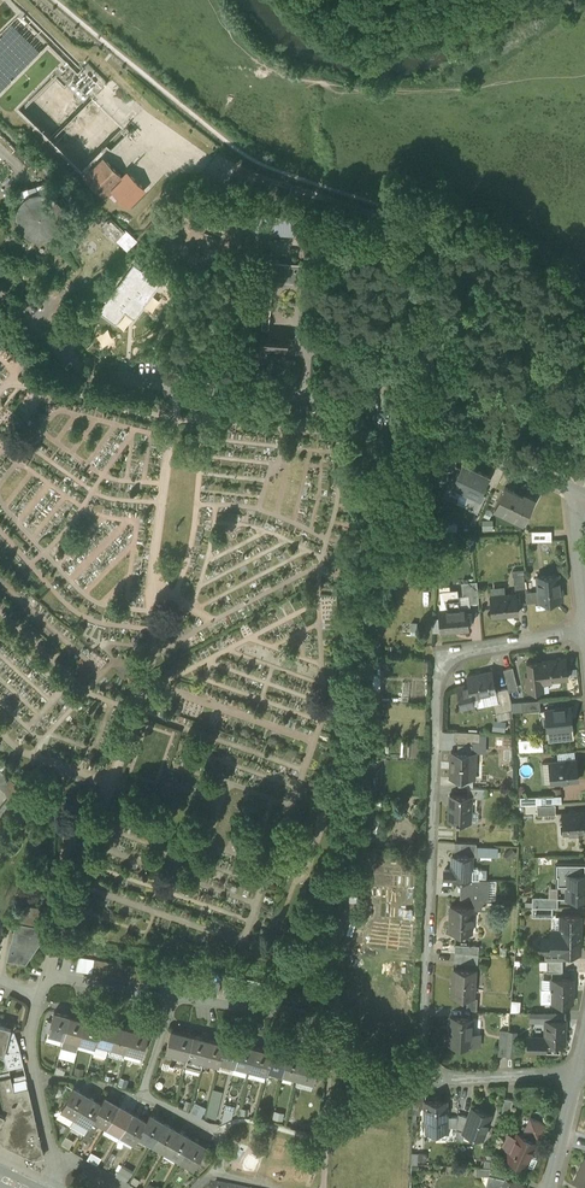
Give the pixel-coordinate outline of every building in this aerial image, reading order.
[(104,160),(85,179),(104,197),(122,178),(104,160)] [(40,194),(35,194),(32,195),(30,196),(27,198),(25,200),(23,202),(21,205),(19,208),(19,209),(18,211),(18,213),(18,215),(18,218),(18,219),(18,222),(19,224),(20,226),(21,229),(23,232),(26,234),(29,236),(32,238),(36,239),(41,239),(45,238),(48,237),(51,236),(53,235),(55,233),(57,231),(59,228),(61,225),(62,223),(62,220),(63,218),(63,215),(62,212),(62,211),(61,209),(61,207),(59,204),(57,201),(55,200),(53,198),(50,196),(47,195),(44,194),(40,194)] [(308,217),(294,216),(293,226),(298,226),(298,234),(307,235),(308,217)] [(123,231),(111,219),(102,228),(114,241),(123,231)] [(322,235),(307,235),(306,257),(320,258),(322,235)] [(268,252),(260,252),(259,259),(256,259),(252,318),(262,319),(262,326),(269,327),(272,280),(304,282),(305,263),(274,261),(274,260),(267,259),(268,252)] [(143,270),(134,264),(98,312),(116,325),(125,313),(128,309),(130,311),(130,312),(134,315),(134,314),(137,316),(150,299),(151,299),(154,295),(153,295),(165,279),(156,273),(156,272),(152,269),(151,270),(149,268),(145,272),(143,270)] [(130,311),(128,309),(125,313),(135,320),(137,316),(134,314),(134,315),(130,312),(130,311)] [(262,326),(252,326),(250,350),(261,350),(261,354),(267,354),(267,351),(288,352),(288,343),(292,343),(292,338),(289,337),(289,328),(269,327),(262,326)] [(449,455),(440,454),(439,473),(448,474),(449,455)] [(488,476),(464,464),(463,463),(459,472),(458,472),(457,475),(454,483),(455,483),(471,491),(479,494),(479,495),(480,493),(489,476),(488,475),(488,476)] [(523,495),(506,487),(506,486),(505,486),(494,509),(523,523),(535,498),(524,493),(523,495)] [(479,494),(471,491),(466,506),(469,507),(469,508),(472,509),(477,511),(484,495),(480,493),(479,495),(479,494)] [(551,530),(532,530),(532,541),(552,540),(551,530)] [(523,569),(513,570),(515,589),(525,588),(523,569)] [(558,574),(538,576),(540,601),(562,599),(561,586),(559,586),(558,574)] [(477,581),(462,582),(462,589),(468,589),(470,603),(479,602),(477,581)] [(458,589),(439,591),(441,602),(439,603),(440,610),(439,610),(441,632),(458,631),(469,630),(468,619),(472,619),(471,611),(467,612),(467,607),(460,608),(458,589)] [(516,593),(490,596),(492,616),(518,613),(516,593)] [(542,660),(526,662),(528,674),(526,675),(527,687),(536,686),(537,689),(548,687),(548,680),(567,678),(567,679),(568,679),(565,657),(565,658),(542,661),(542,660)] [(513,667),(503,669),(508,688),(517,686),(513,667)] [(141,673),(134,670),(128,675),(130,682),(137,685),(142,680),(141,673)] [(492,671),(467,676),(469,684),(457,687),(461,708),(475,705),(473,696),(496,691),(492,671)] [(508,688),(500,690),(502,699),(498,700),(502,719),(512,717),(511,702),(508,688)] [(540,700),(521,701),(522,711),(540,710),(540,700)] [(570,707),(545,710),(549,740),(573,738),(572,727),(573,727),(570,707)] [(505,721),(492,721),(492,730),(505,730),(505,721)] [(480,732),(455,731),(454,741),(472,741),(479,741),(480,732)] [(472,741),(458,741),(457,752),(451,752),(451,777),(450,777),(450,778),(459,778),(472,779),(472,778),(471,778),(472,764),(475,764),(476,752),(472,752),(472,741)] [(576,759),(550,762),(552,782),(578,780),(576,759)] [(0,777),(0,786),(8,777),(4,773),(0,777)] [(0,786),(0,787),(5,791),(13,782),(8,777),(0,786)] [(473,778),(472,779),(459,778),(458,786),(468,787),(473,787),(473,778)] [(13,782),(5,791),(8,798),(18,806),(27,794),(13,782)] [(473,787),(468,787),(467,795),(471,796),(487,797),(488,788),(473,787)] [(553,795),(542,795),(542,803),(562,802),(561,788),(553,789),(553,795)] [(467,795),(450,795),(449,820),(456,820),(456,821),(470,822),(471,796),(467,795)] [(18,806),(8,798),(4,803),(14,811),(18,806)] [(4,803),(0,808),(0,809),(10,817),(14,811),(4,803)] [(555,804),(537,805),(538,815),(556,814),(555,804)] [(0,809),(0,817),(6,822),(10,817),(0,809)] [(563,813),(562,813),(564,834),(565,834),(564,833),(578,832),(578,833),(584,832),(584,811),(576,812),(563,813)] [(477,843),(455,842),(454,852),(469,852),(469,855),(472,855),(472,856),(473,856),(476,856),(477,843)] [(469,855),(452,854),(452,861),(453,861),(452,878),(452,879),(461,879),(471,879),(471,878),(470,878),(470,868),(472,868),(472,867),(472,856),(472,855),(469,855)] [(478,868),(472,867),(472,868),(470,868),(470,878),(471,878),(479,879),(480,870),(478,868)] [(566,874),(566,875),(565,884),(565,885),(567,885),(567,898),(558,898),(567,898),(567,899),(584,899),(584,874),(566,874)] [(489,880),(471,879),(461,879),(460,898),(489,899),(489,880)] [(489,880),(489,899),(493,900),(493,899),(496,899),(497,881),(489,880)] [(558,897),(537,897),(537,907),(553,907),(558,907),(558,898),(558,897)] [(22,904),(18,924),(37,928),(51,931),(50,917),(38,907),(22,904)] [(472,906),(452,906),(451,921),(450,921),(450,932),(471,933),(472,906)] [(537,907),(532,907),(532,916),(553,917),(553,907),(537,907)] [(581,916),(560,915),(560,930),(551,930),(551,938),(542,938),(542,949),(545,952),(580,953),(580,941),(581,916)] [(37,928),(18,924),(14,944),(13,949),(12,949),(12,951),(11,956),(25,959),(39,938),(37,928)] [(473,945),(455,944),(454,953),(472,953),(473,945)] [(472,953),(454,953),(454,962),(478,964),(478,954),(472,954),(472,953)] [(126,964),(79,956),(76,970),(124,978),(126,964)] [(563,960),(547,960),(547,972),(563,972),(563,960)] [(475,970),(453,968),(453,969),(454,969),(453,984),(452,984),(452,996),(459,996),(458,1000),(467,1001),(467,997),(474,997),(475,970)] [(198,976),(190,974),(188,988),(196,989),(198,976)] [(221,980),(202,977),(200,990),(219,993),(221,980)] [(573,979),(551,979),(551,988),(541,988),(541,1002),(551,1002),(551,1003),(573,1003),(573,979)] [(267,986),(258,985),(256,999),(264,1000),(267,986)] [(70,1015),(54,1010),(49,1031),(64,1036),(70,1015)] [(86,1019),(70,1015),(64,1036),(62,1046),(77,1050),(80,1040),(86,1019)] [(472,1018),(452,1017),(451,1034),(450,1034),(449,1044),(471,1045),(472,1018)] [(101,1023),(86,1019),(80,1040),(95,1044),(96,1041),(101,1023)] [(545,1037),(529,1037),(528,1050),(548,1051),(548,1044),(565,1044),(565,1043),(565,1021),(566,1021),(566,1020),(545,1019),(545,1020),(546,1020),(545,1037)] [(117,1024),(102,1020),(101,1023),(96,1041),(112,1045),(117,1024)] [(133,1028),(117,1024),(112,1045),(127,1049),(133,1028)] [(0,1026),(0,1049),(4,1050),(5,1055),(21,1051),(19,1044),(14,1030),(9,1029),(10,1027),(1,1025),(1,1026),(0,1026)] [(149,1033),(133,1028),(127,1049),(143,1054),(149,1033)] [(194,1034),(172,1029),(163,1060),(169,1062),(169,1063),(173,1064),(173,1063),(186,1066),(194,1034)] [(209,1038),(194,1034),(186,1066),(201,1070),(204,1059),(209,1039),(209,1038)] [(224,1043),(209,1039),(204,1059),(219,1063),(220,1059),(224,1043)] [(241,1043),(225,1039),(224,1043),(220,1059),(235,1063),(241,1043)] [(507,1040),(500,1039),(498,1055),(506,1055),(507,1040)] [(515,1040),(507,1040),(506,1055),(514,1056),(515,1040)] [(256,1047),(241,1043),(235,1063),(251,1067),(256,1047)] [(271,1051),(256,1047),(251,1067),(266,1071),(267,1068),(271,1051)] [(288,1052),(272,1048),(271,1051),(267,1068),(282,1072),(288,1052)] [(21,1051),(5,1055),(8,1069),(24,1065),(21,1051)] [(303,1056),(288,1052),(282,1072),(298,1076),(303,1056)] [(319,1060),(303,1056),(298,1076),(314,1080),(319,1060)] [(235,1063),(220,1059),(219,1063),(217,1069),(233,1073),(235,1063)] [(264,1081),(266,1071),(251,1067),(249,1077),(264,1081)] [(14,1090),(11,1075),(0,1077),(0,1087),(4,1107),(5,1113),(0,1124),(0,1140),(23,1151),(24,1148),(41,1145),(41,1147),(42,1147),(29,1086),(14,1090)] [(311,1089),(314,1080),(298,1076),(296,1085),(311,1089)] [(74,1086),(62,1107),(76,1115),(88,1095),(74,1086)] [(223,1090),(213,1088),(206,1115),(216,1120),(223,1090)] [(423,1093),(415,1093),(414,1107),(423,1107),(423,1093)] [(101,1102),(88,1095),(76,1115),(70,1124),(84,1132),(90,1123),(95,1115),(94,1115),(101,1103),(101,1102)] [(119,1104),(105,1096),(101,1102),(101,1103),(94,1115),(95,1115),(108,1123),(119,1104)] [(513,1099),(504,1097),(501,1115),(510,1117),(513,1099)] [(446,1100),(425,1100),(425,1101),(425,1126),(425,1136),(437,1136),(437,1126),(446,1126),(446,1116),(446,1101),(446,1100)] [(222,1116),(231,1117),(234,1105),(225,1102),(222,1116)] [(119,1104),(108,1123),(122,1131),(133,1112),(119,1104)] [(492,1114),(471,1107),(471,1108),(472,1108),(469,1117),(464,1131),(457,1128),(456,1137),(463,1140),(466,1132),(483,1138),(492,1114)] [(133,1112),(122,1131),(136,1139),(150,1114),(146,1120),(133,1112)] [(469,1117),(458,1113),(458,1116),(457,1127),(457,1128),(464,1131),(469,1117)] [(164,1122),(150,1114),(136,1139),(140,1133),(153,1140),(164,1122)] [(458,1116),(446,1116),(446,1126),(457,1127),(458,1116)] [(546,1124),(531,1117),(523,1134),(525,1131),(539,1138),(546,1124)] [(164,1122),(153,1140),(167,1148),(177,1129),(164,1122)] [(446,1126),(437,1126),(437,1136),(446,1136),(446,1126)] [(192,1138),(177,1129),(167,1148),(181,1156),(192,1138)] [(523,1134),(518,1132),(513,1143),(506,1139),(502,1146),(510,1149),(506,1157),(508,1158),(508,1160),(509,1163),(512,1162),(513,1160),(526,1166),(526,1165),(530,1156),(531,1155),(530,1154),(537,1141),(523,1134)] [(192,1138),(181,1156),(195,1165),(205,1146),(192,1138)] [(537,1159),(530,1156),(526,1165),(533,1168),(537,1159)] [(574,1180),(582,1183),(581,1187),(584,1187),(584,1157),(574,1180)] [(134,1170),(123,1163),(117,1175),(126,1181),(128,1179),(134,1170)] [(506,1177),(505,1178),(503,1177),(489,1174),(490,1167),(476,1166),(476,1172),(488,1174),(488,1175),(490,1175),(488,1187),(490,1187),(524,1187),(525,1186),(512,1180),(506,1177)] [(528,1179),(515,1173),(512,1180),(525,1186),(528,1179)]
